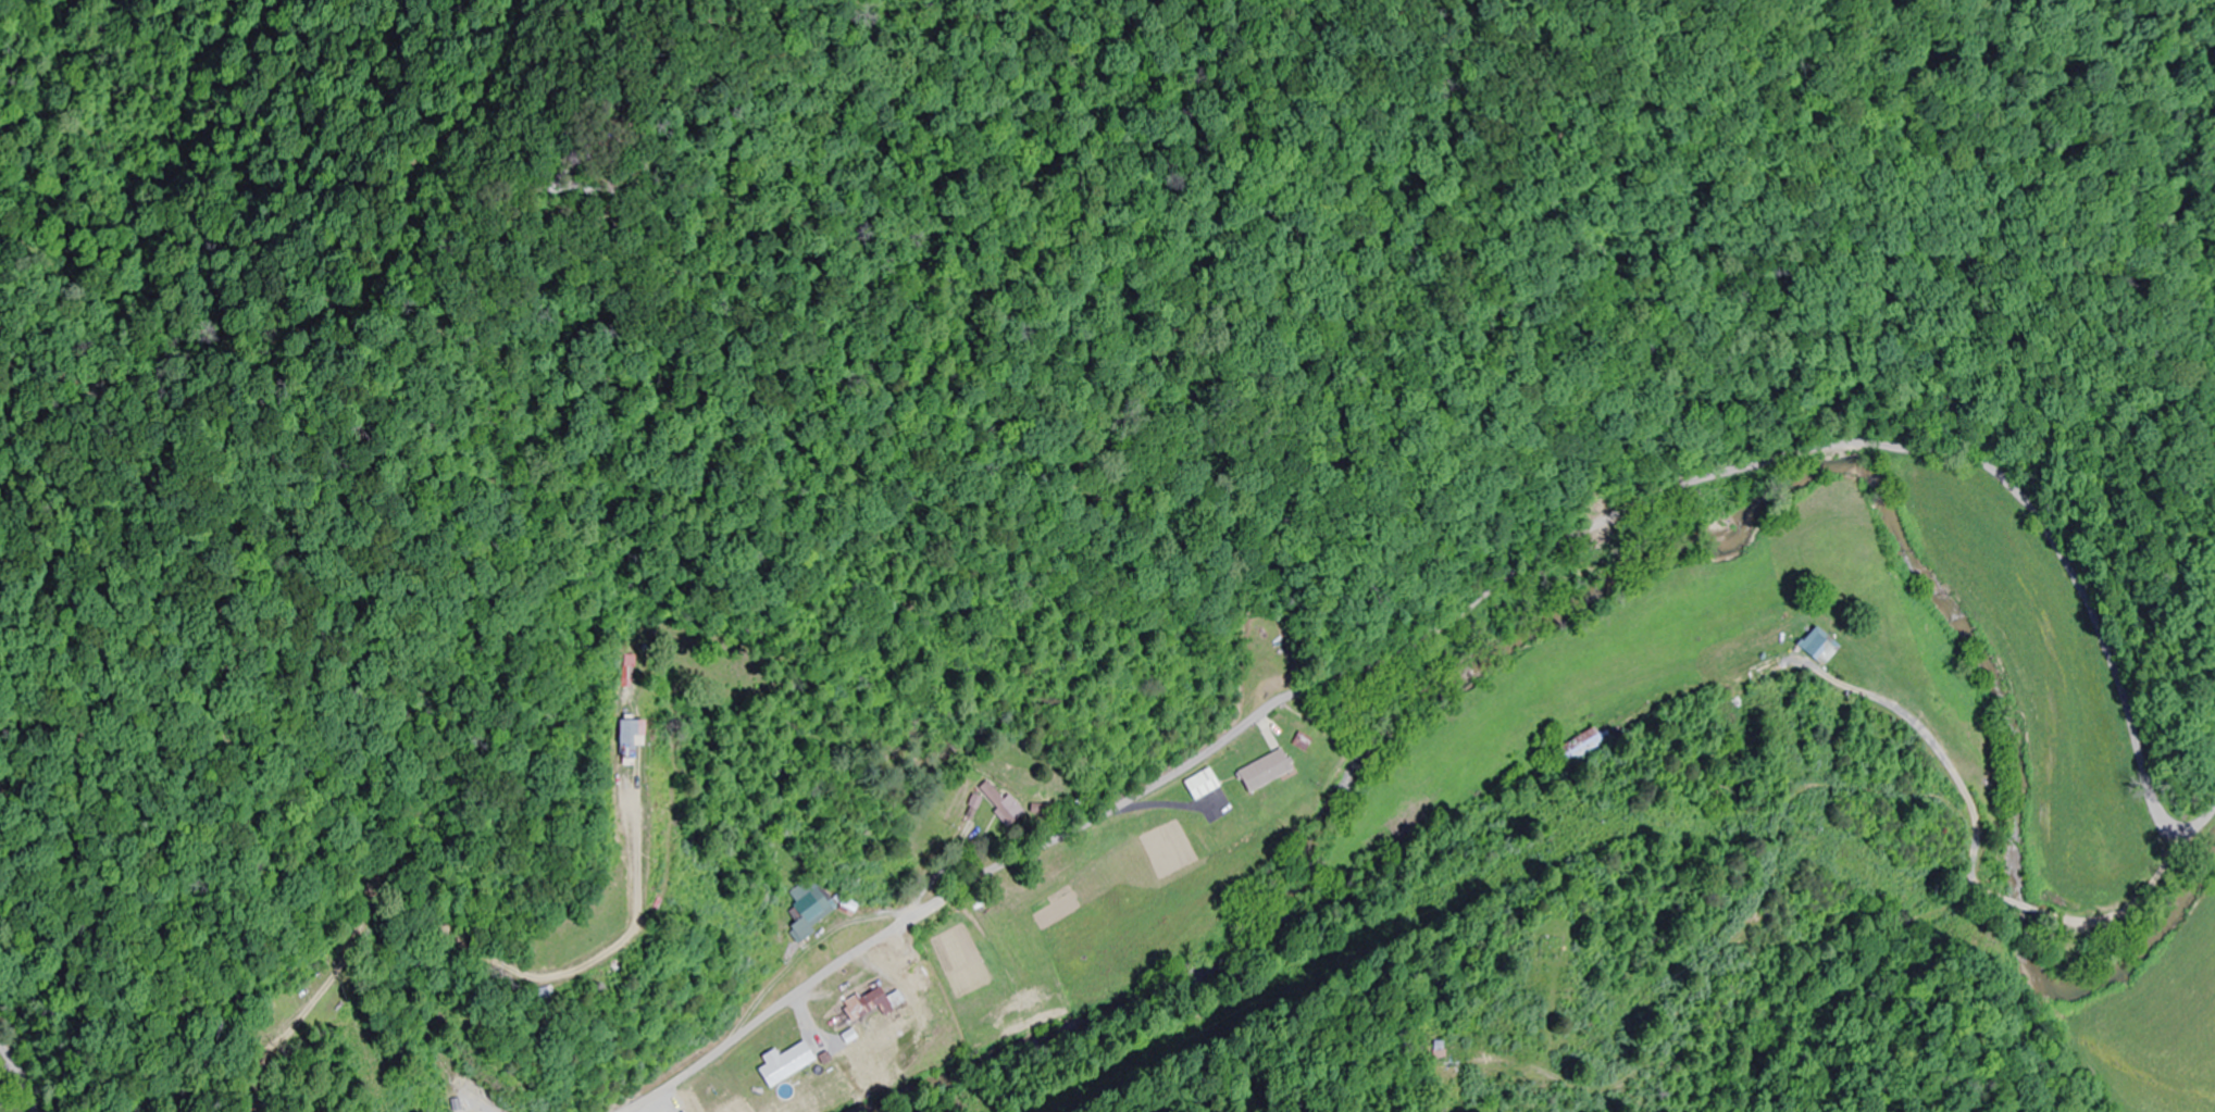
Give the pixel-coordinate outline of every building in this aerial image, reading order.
[(1840,647),(1816,626),(1799,645),(1822,667),(1840,647)] [(617,720),(636,720),(636,689),(617,689),(617,720)] [(1611,745),(1599,726),(1558,751),(1570,770),(1611,745)] [(1235,771),(1245,793),(1291,771),(1280,749),(1235,771)] [(1181,783),(1192,802),(1218,787),(1208,768),(1181,783)] [(1019,813),(987,778),(974,791),(1005,825),(1019,813)] [(795,942),(811,933),(807,926),(834,909),(817,881),(790,898),(801,916),(785,927),(795,942)] [(839,1008),(849,1023),(885,1000),(875,985),(839,1008)] [(755,1068),(765,1087),(814,1061),(804,1041),(755,1068)]
